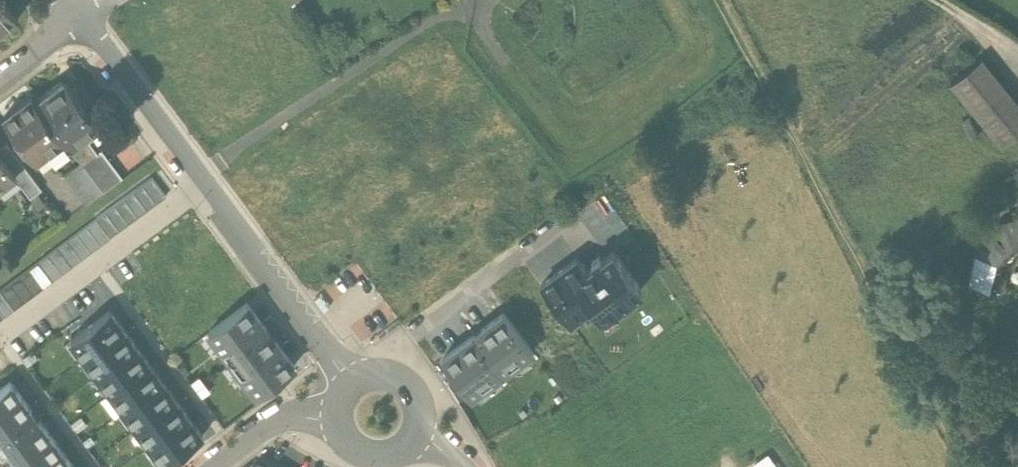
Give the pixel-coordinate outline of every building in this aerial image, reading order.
[(18,18),(4,0),(0,0),(0,31),(18,18)] [(981,61),(950,87),(1002,148),(1017,134),(1017,104),(981,61)] [(99,125),(66,80),(37,101),(65,140),(82,162),(103,191),(122,176),(101,148),(97,151),(86,135),(99,125)] [(65,140),(37,101),(32,95),(3,116),(36,161),(65,140)] [(12,148),(2,156),(15,174),(13,176),(29,197),(42,188),(12,148)] [(0,154),(0,185),(13,176),(15,174),(2,156),(0,154)] [(103,191),(82,162),(64,175),(85,204),(103,191)] [(166,196),(152,177),(96,217),(97,218),(110,237),(166,196)] [(39,261),(53,280),(111,238),(110,237),(97,218),(39,261)] [(1000,228),(995,233),(989,233),(979,244),(980,251),(975,255),(967,290),(968,290),(968,293),(971,293),(971,291),(994,296),(1000,270),(1015,253),(1017,252),(1017,223),(1000,228)] [(541,286),(570,324),(594,306),(603,319),(642,290),(613,252),(601,261),(599,258),(592,263),(595,266),(587,271),(578,258),(541,286)] [(0,290),(0,319),(53,280),(39,261),(0,290)] [(295,367),(247,303),(209,331),(256,395),(295,367)] [(110,311),(71,339),(85,358),(124,329),(110,311)] [(473,336),(502,375),(533,352),(504,314),(473,336)] [(124,329),(85,358),(98,376),(136,346),(124,329)] [(473,336),(443,359),(472,397),(502,375),(473,336)] [(136,346),(98,376),(111,393),(150,365),(136,346)] [(150,365),(111,393),(124,411),(163,383),(150,365)] [(0,390),(0,449),(14,466),(74,466),(40,421),(38,422),(30,412),(32,410),(11,382),(0,390)] [(163,383),(124,411),(137,429),(176,400),(163,383)] [(176,400),(137,429),(150,446),(189,418),(176,400)] [(189,418),(150,446),(164,465),(203,437),(189,418)] [(753,463),(757,466),(786,466),(773,449),(753,463)]
